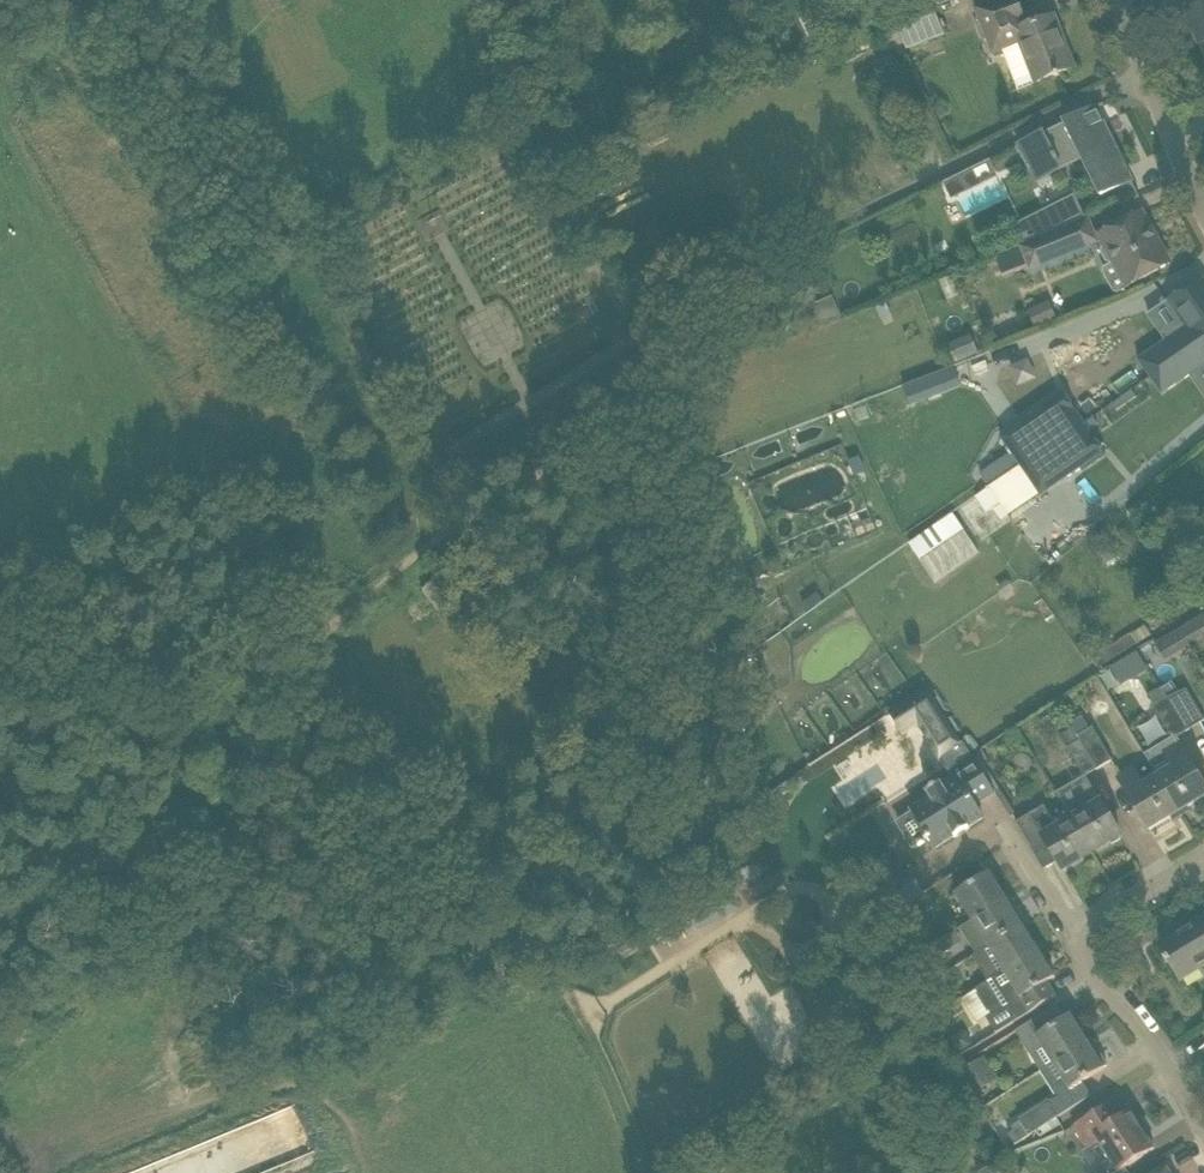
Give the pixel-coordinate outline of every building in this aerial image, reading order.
[(1021,42),(1036,82),(1074,68),(1054,17),(1025,28),(1024,24),(1027,23),(1018,0),(993,0),(976,7),(994,53),(1021,42)] [(1192,11),(1187,13),(1201,46),(1203,53),(1203,0),(1188,0),(1192,11)] [(883,91),(894,112),(904,107),(894,86),(883,91)] [(1132,181),(1103,123),(1100,124),(1096,114),(1098,113),(1096,108),(1019,146),(1037,182),(1086,157),(1089,164),(1086,166),(1093,181),(1097,179),(1105,195),(1132,181)] [(935,217),(966,203),(955,178),(923,192),(935,217)] [(1087,219),(1074,194),(1016,224),(1024,244),(1087,219)] [(1100,253),(1105,263),(1110,264),(1103,268),(1102,273),(1113,293),(1115,294),(1170,263),(1142,212),(1100,235),(1104,242),(1100,244),(1102,248),(1100,253)] [(1023,247),(1031,268),(1074,250),(1065,230),(1023,247)] [(1139,360),(1151,377),(1203,340),(1203,279),(1202,277),(1167,301),(1186,328),(1139,360)] [(830,297),(807,308),(816,329),(840,319),(830,297)] [(1027,312),(1035,330),(1057,320),(1049,302),(1027,312)] [(948,344),(956,363),(978,354),(971,335),(948,344)] [(1151,377),(1162,395),(1203,366),(1203,340),(1151,377)] [(856,403),(885,481),(962,453),(933,375),(856,403)] [(586,382),(574,389),(580,398),(591,391),(586,382)] [(1041,410),(1001,437),(1021,467),(1085,424),(1063,392),(1039,408),(1041,410)] [(1085,424),(1021,467),(1041,496),(1081,469),(1083,472),(1106,455),(1085,424)] [(858,457),(849,461),(855,476),(865,472),(858,457)] [(989,489),(977,497),(988,513),(994,509),(1001,520),(1007,516),(989,489)] [(914,609),(907,617),(915,624),(922,616),(914,609)] [(1190,645),(1203,636),(1203,613),(1180,628),(1190,645)] [(926,688),(890,711),(905,735),(920,725),(941,758),(963,744),(926,688)] [(1167,698),(1187,732),(1203,722),(1203,719),(1186,690),(1167,698)] [(760,697),(750,698),(751,715),(766,715),(766,713),(766,697),(760,697)] [(1187,732),(1167,698),(1152,706),(1172,741),(1187,732)] [(1069,724),(1072,729),(1074,728),(1098,769),(1112,761),(1092,728),(1090,729),(1082,716),(1069,724)] [(1060,736),(1084,777),(1085,776),(1098,769),(1074,728),(1072,729),(1060,736)] [(1157,775),(1179,812),(1203,797),(1203,785),(1177,741),(1161,751),(1171,767),(1157,775)] [(969,827),(983,818),(974,805),(995,792),(977,764),(942,785),(942,784),(927,793),(931,799),(913,811),(929,836),(927,837),(929,841),(931,839),(936,847),(954,836),(955,837),(970,828),(969,827)] [(1179,812),(1157,775),(1143,784),(1133,768),(1118,777),(1149,830),(1179,812)] [(1056,794),(1070,818),(1071,817),(1092,853),(1121,835),(1100,800),(1100,801),(1085,776),(1084,777),(1056,794)] [(1071,817),(1070,818),(1056,826),(1044,806),(1016,823),(1032,850),(1047,842),(1063,870),(1092,853),(1071,817)] [(872,896),(886,918),(898,911),(897,909),(930,888),(931,889),(953,875),(945,862),(923,876),(926,880),(917,885),(911,876),(885,891),(884,888),(872,896)] [(958,893),(974,920),(1006,900),(990,874),(958,893)] [(977,954),(1022,925),(1025,922),(1017,909),(1013,911),(1006,900),(974,920),(987,942),(974,949),(977,954)] [(1160,944),(1181,979),(1203,965),(1203,918),(1160,944)] [(905,928),(921,952),(933,943),(917,920),(905,928)] [(996,956),(1005,971),(1005,972),(1038,951),(1022,925),(977,954),(981,960),(986,962),(996,956)] [(922,952),(929,963),(962,943),(955,932),(922,952)] [(1005,972),(1005,971),(977,988),(980,993),(979,994),(989,1010),(990,1009),(993,1013),(986,1017),(996,1033),(1056,996),(1047,982),(1055,977),(1038,951),(1005,972)] [(853,997),(845,1002),(848,1007),(856,1003),(853,997)] [(1028,1025),(1053,1064),(1087,1042),(1071,1016),(1066,1019),(1057,1005),(1028,1025)] [(952,1040),(960,1053),(972,1045),(964,1032),(952,1040)] [(1087,1042),(1053,1064),(1069,1090),(1104,1068),(1103,1068),(1108,1065),(1098,1051),(1094,1054),(1087,1042)] [(963,1070),(973,1086),(989,1076),(979,1060),(963,1070)] [(1022,1126),(1008,1135),(1015,1145),(1059,1118),(1049,1101),(1018,1120),(1022,1126)] [(1073,1127),(1087,1150),(1098,1143),(1117,1172),(1154,1149),(1130,1110),(1118,1118),(1109,1104),(1073,1127)]
